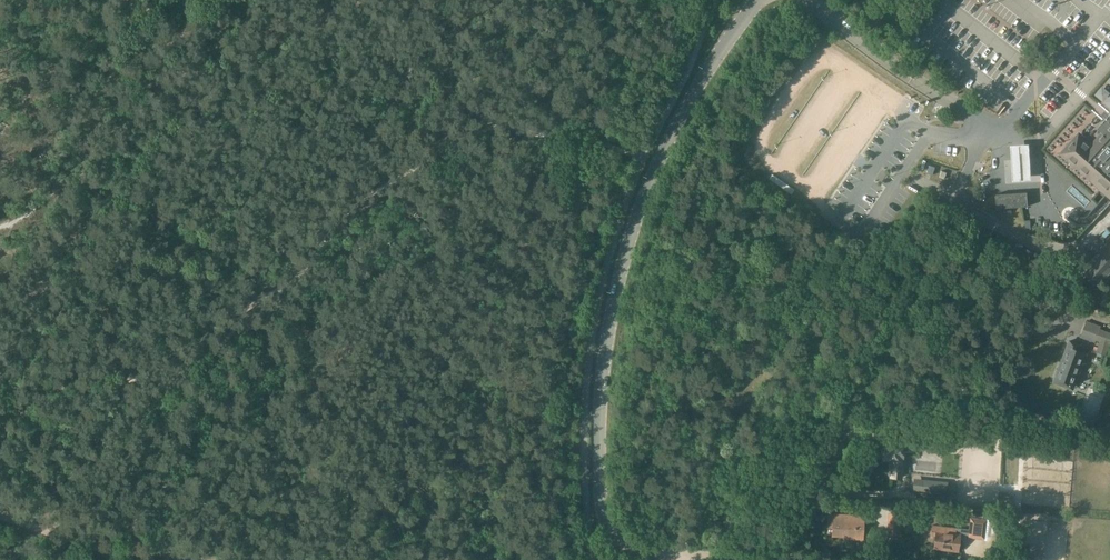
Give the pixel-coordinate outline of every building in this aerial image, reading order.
[(1065,153),(1109,194),(1109,115),(1098,128),(1102,132),(1091,143),(1082,135),(1065,153)] [(932,175),(935,167),(929,165),(926,173),(932,175)] [(1028,192),(996,194),(997,208),(1029,206),(1028,192)] [(977,238),(982,229),(975,225),(970,235),(977,238)] [(1082,272),(1098,287),(1109,274),(1109,241),(1082,272)] [(1096,352),(1106,356),(1109,346),(1109,332),(1102,329),(1097,343),(1099,344),(1096,352)] [(1070,342),(1055,383),(1074,390),(1086,357),(1078,354),(1081,346),(1070,342)] [(933,438),(932,445),(950,446),(950,439),(933,438)] [(891,457),(891,476),(901,477),(902,450),(908,450),(908,442),(885,441),(884,456),(891,457)] [(923,479),(921,491),(929,491),(928,494),(947,496),(947,495),(947,492),(947,486),(948,486),(948,481),(930,480),(923,479)] [(846,536),(846,539),(862,540),(863,516),(827,515),(827,527),(832,527),(832,535),(846,536)] [(934,547),(957,550),(959,534),(968,535),(968,536),(984,538),(986,520),(970,518),(969,529),(932,525),(930,537),(935,538),(934,547)] [(901,537),(902,527),(887,526),(887,536),(901,537)]
